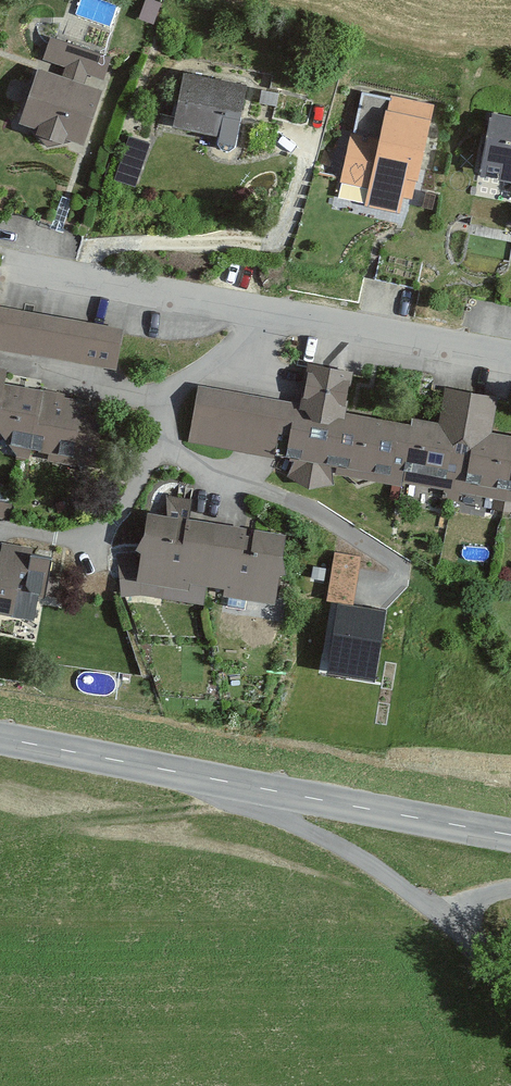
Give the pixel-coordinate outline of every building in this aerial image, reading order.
[(96,82),(104,61),(46,38),(38,59),(62,68),(57,79),(32,69),(10,123),(70,146),(91,93),(79,88),(83,77),(96,82)] [(227,149),(239,86),(174,73),(163,129),(207,138),(206,144),(227,149)] [(409,200),(429,108),(387,98),(384,112),(374,110),(368,140),(347,135),(335,186),(362,192),(358,210),(390,217),(395,197),(409,200)] [(478,117),(468,176),(510,183),(510,122),(478,117)] [(116,177),(138,184),(150,141),(128,134),(116,177)] [(105,372),(112,332),(0,311),(0,352),(105,372)] [(485,435),(491,401),(438,392),(432,425),(405,421),(403,428),(337,416),(344,377),(298,369),(291,407),(190,389),(180,444),(288,463),(284,482),(327,489),(329,474),(510,507),(510,439),(485,435)] [(103,406),(0,387),(0,433),(2,433),(0,446),(0,453),(91,470),(103,406)] [(261,601),(273,536),(181,520),(184,502),(160,498),(157,517),(138,513),(125,583),(178,593),(179,586),(261,601)] [(333,548),(329,601),(358,603),(361,550),(333,548)] [(40,560),(0,553),(0,618),(28,623),(40,560)] [(326,675),(377,683),(388,612),(337,604),(326,675)]
